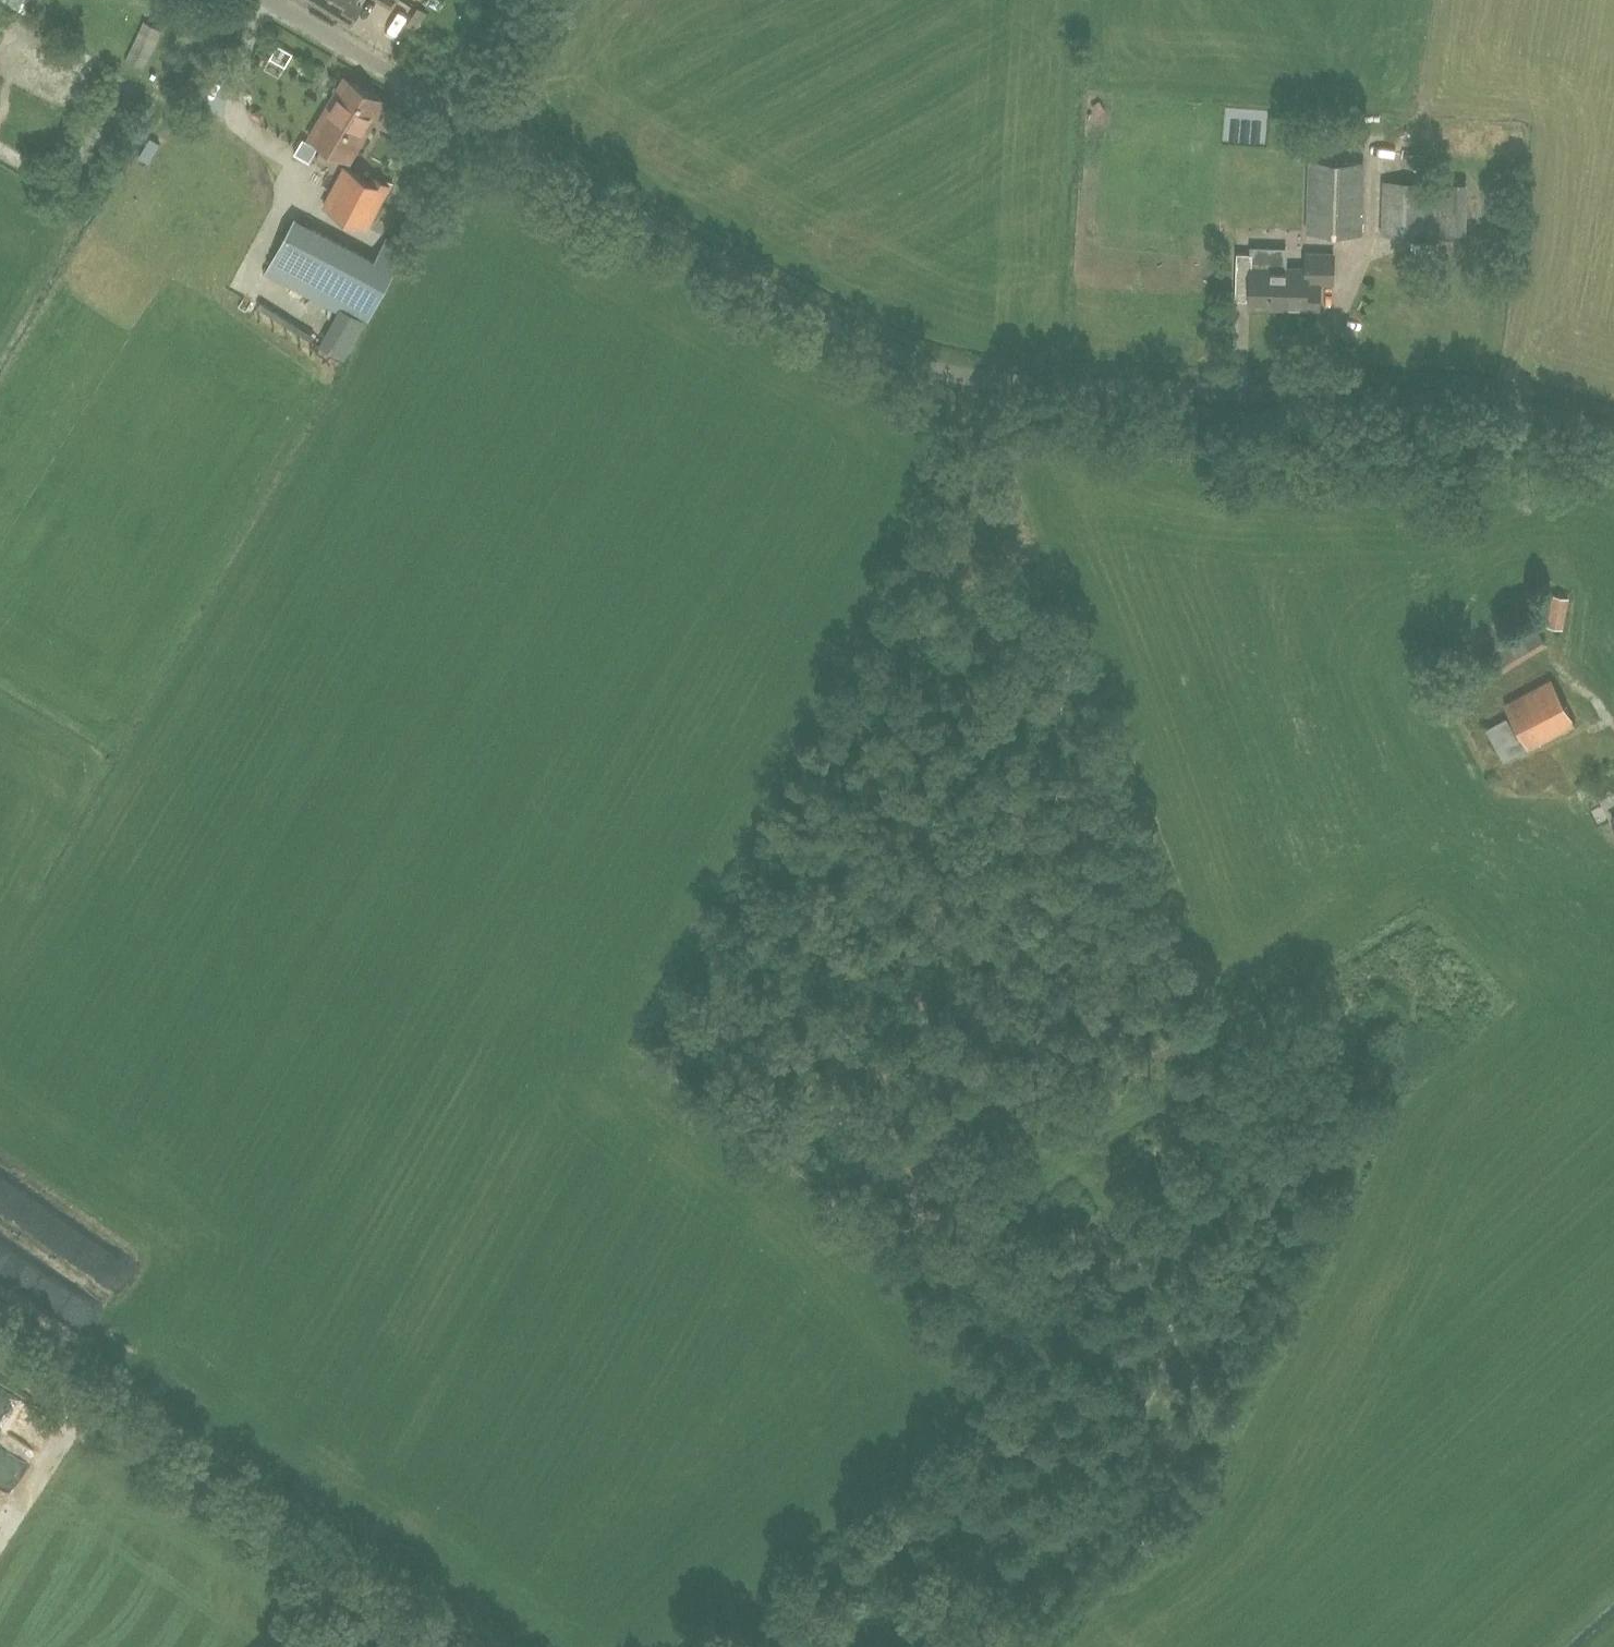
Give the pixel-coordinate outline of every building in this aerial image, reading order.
[(351,0),(316,0),(351,21),(361,5),(351,0)] [(345,79),(311,137),(348,159),(383,101),(345,79)] [(190,81),(183,92),(192,98),(200,87),(190,81)] [(1361,233),(1363,161),(1311,160),(1308,231),(1361,233)] [(344,167),(324,206),(364,227),(387,183),(374,177),(371,182),(344,167)] [(1468,183),(1432,182),(1383,180),(1382,233),(1430,234),(1466,237),(1468,183)] [(393,271),(294,219),(269,266),(368,319),(393,271)] [(1250,246),(1249,253),(1236,253),(1235,275),(1250,276),(1249,301),(1269,302),(1269,305),(1319,307),(1320,281),(1333,282),(1333,254),(1306,253),(1305,268),(1286,267),(1287,247),(1250,246)] [(1569,596),(1542,591),(1536,623),(1563,628),(1569,596)] [(1547,644),(1531,618),(1480,650),(1497,675),(1547,644)] [(1503,761),(1575,723),(1551,678),(1504,703),(1510,715),(1486,728),(1503,761)]
